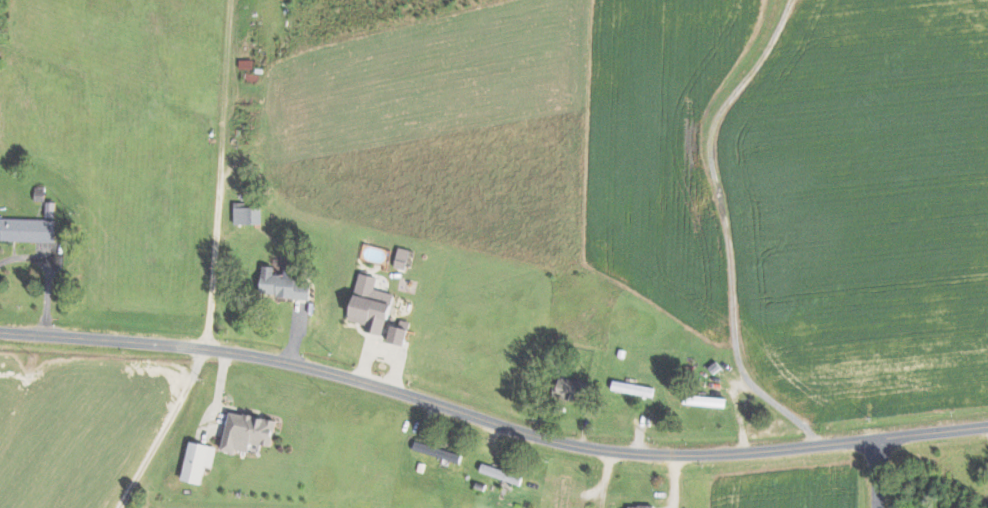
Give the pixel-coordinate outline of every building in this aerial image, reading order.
[(264,223),(264,206),(248,207),(248,202),(236,202),(237,224),(264,223)] [(0,218),(0,240),(57,242),(57,220),(0,218)] [(412,250),(401,247),(397,267),(408,269),(412,250)] [(277,266),(265,265),(263,295),(312,299),(313,283),(298,282),(300,268),(287,267),(286,274),(277,274),(277,266)] [(396,294),(377,289),(380,277),(362,273),(351,321),(369,325),(367,331),(386,336),(396,294)] [(414,323),(398,318),(391,342),(407,346),(414,323)] [(655,363),(643,360),(640,371),(653,374),(655,363)] [(557,397),(586,402),(590,382),(561,377),(557,397)] [(615,389),(650,396),(652,389),(616,382),(615,389)] [(224,451),(239,454),(240,450),(253,452),(254,443),(274,447),(279,420),(231,412),(224,451)] [(462,463),(464,455),(418,441),(415,449),(462,463)] [(214,468),(218,447),(192,442),(184,480),(204,484),(208,466),(214,468)] [(522,485),(525,476),(484,463),(481,472),(522,485)]
